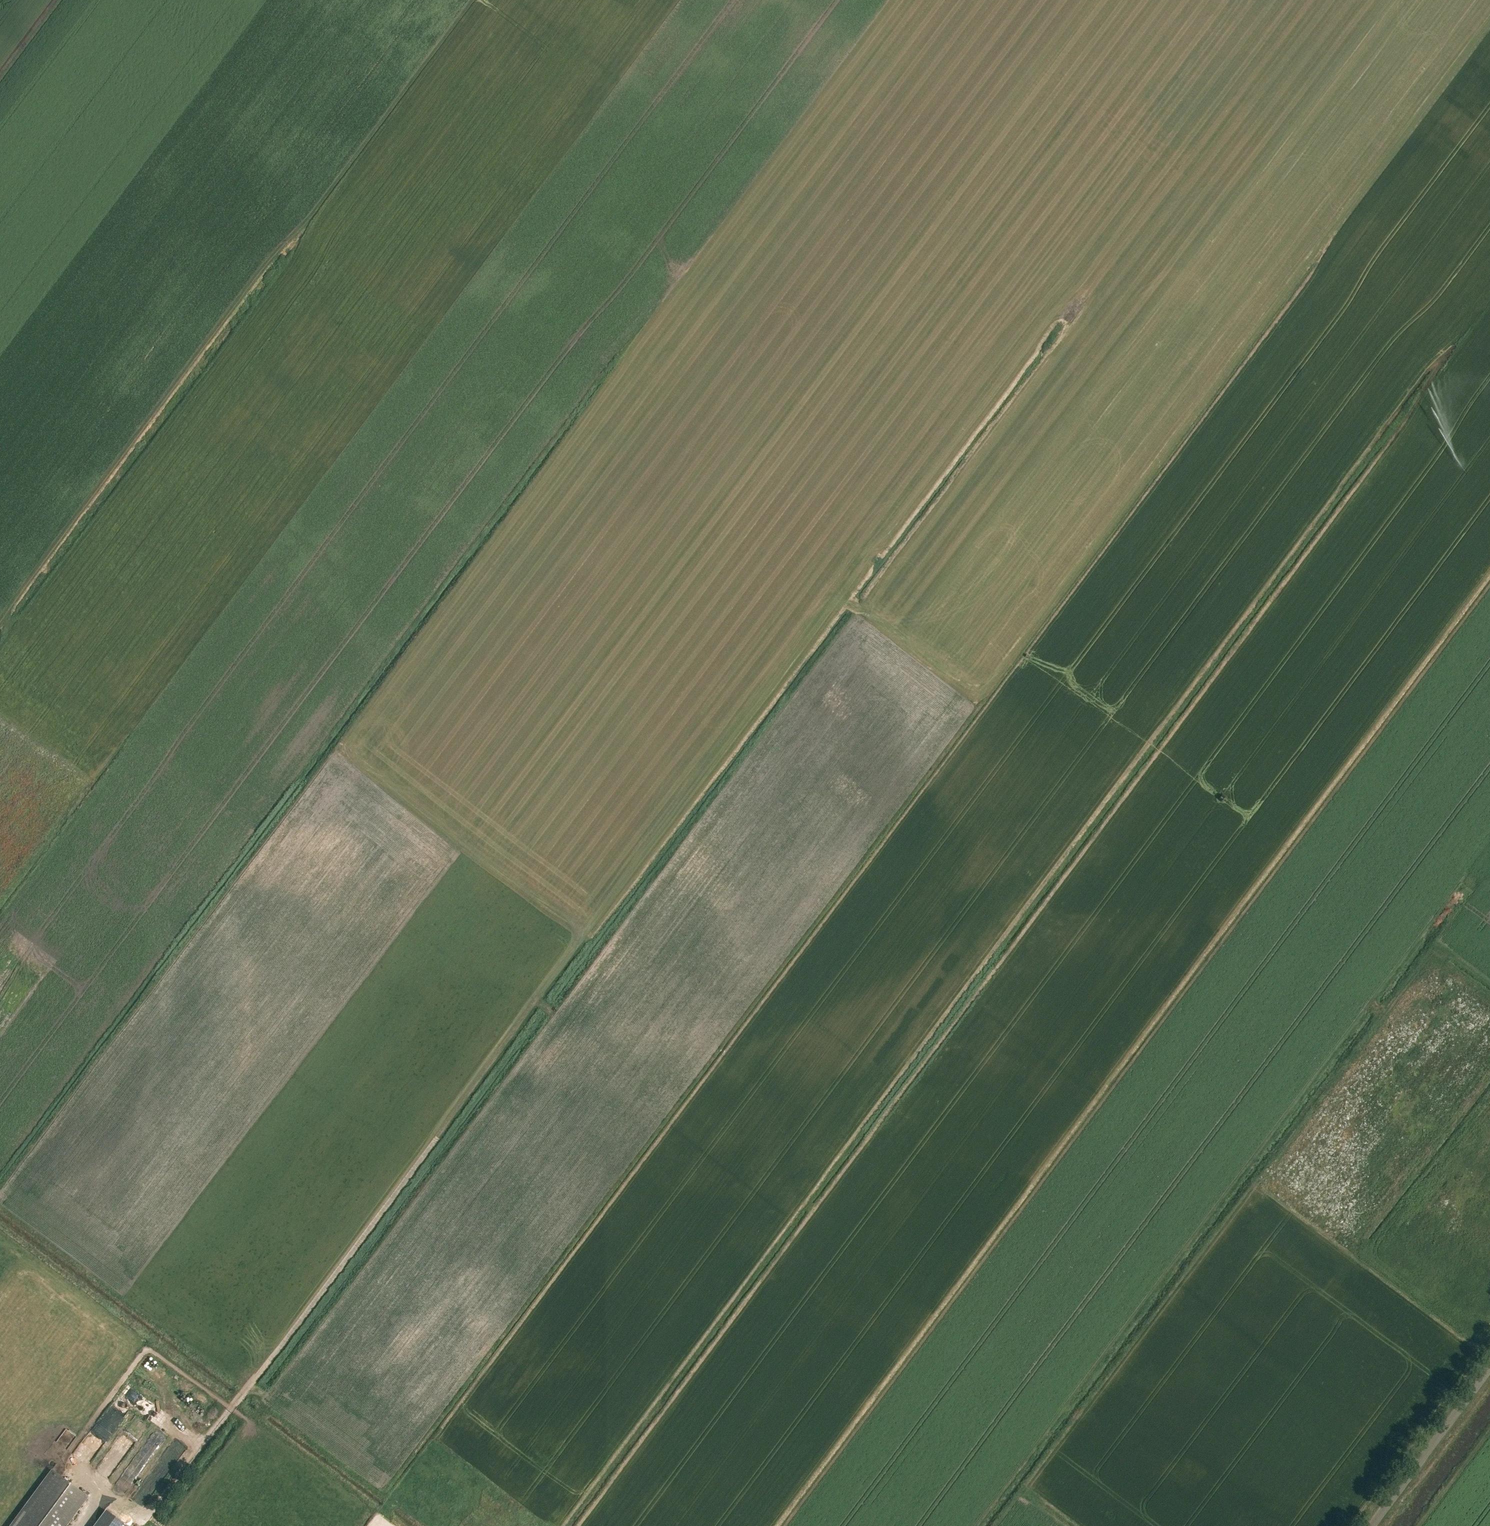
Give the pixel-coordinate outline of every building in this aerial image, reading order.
[(219,1402),(213,1407),(219,1414),(225,1408),(219,1402)] [(110,1406),(82,1447),(96,1456),(124,1415),(110,1406)] [(142,1437),(146,1432),(138,1425),(133,1431),(136,1433),(136,1432),(142,1437)] [(67,1449),(74,1443),(69,1436),(62,1443),(67,1449)] [(173,1466),(183,1453),(173,1446),(163,1459),(173,1466)] [(95,1472),(102,1461),(97,1458),(90,1468),(95,1472)] [(87,1497),(51,1470),(9,1525),(65,1525),(87,1497)] [(105,1510),(94,1525),(127,1525),(105,1510)]
